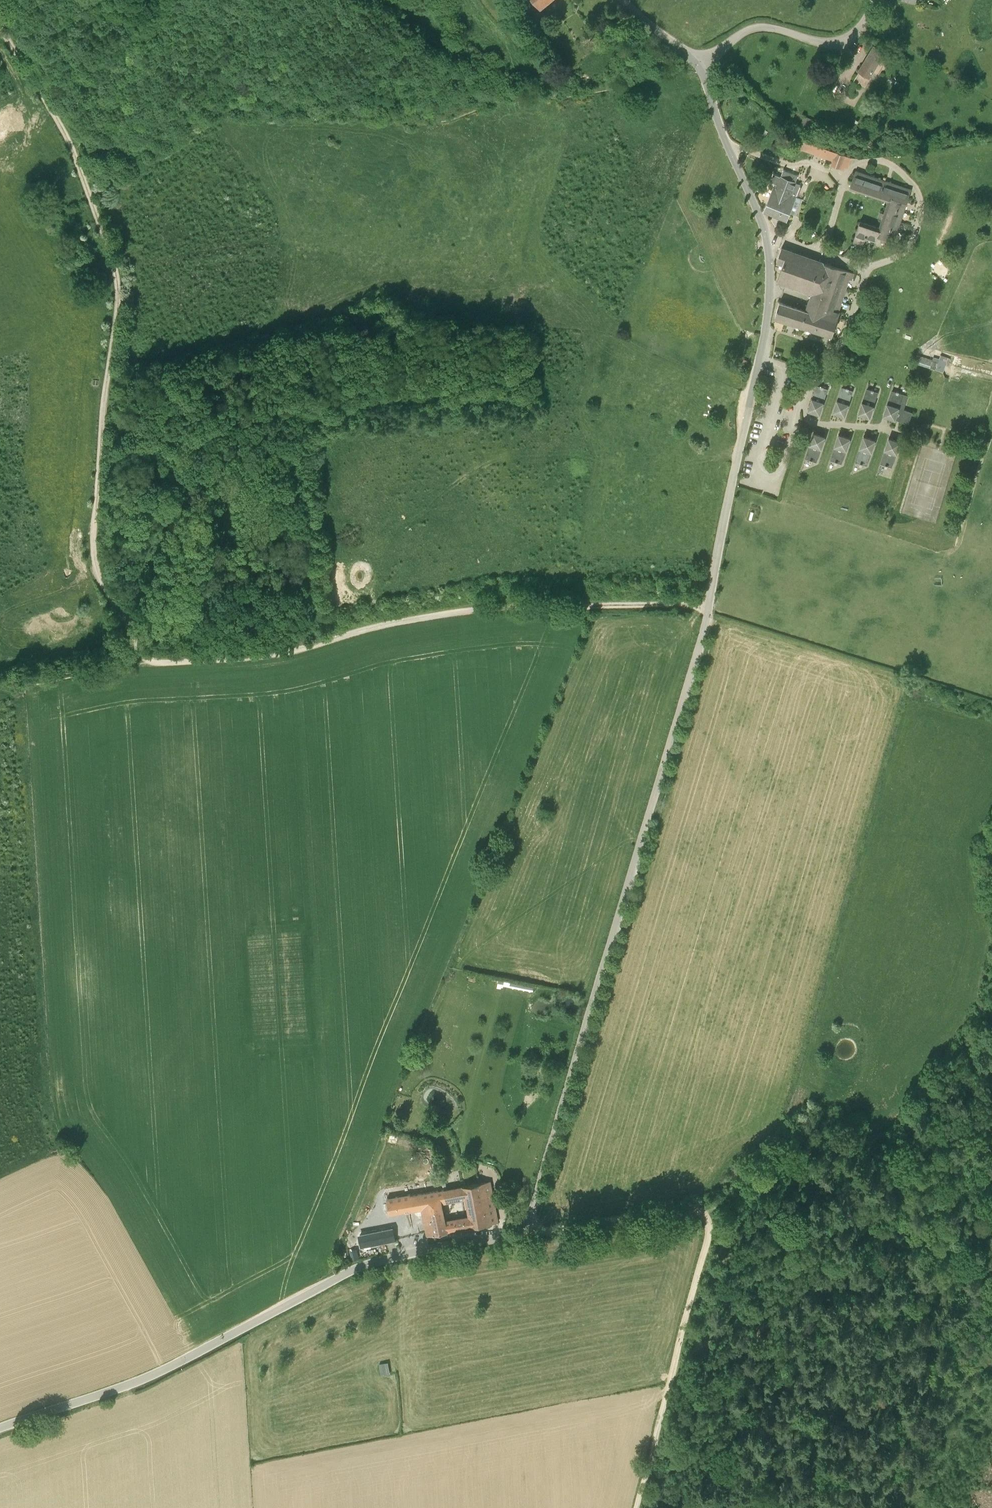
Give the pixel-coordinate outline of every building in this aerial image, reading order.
[(540,8),(541,9),(551,0),(533,0),(540,8)] [(550,20),(541,9),(540,8),(530,17),(539,28),(550,20)] [(869,77),(884,52),(874,46),(859,71),(869,77)] [(725,73),(730,65),(724,62),(720,69),(725,73)] [(848,89),(852,92),(857,83),(853,81),(848,89)] [(809,130),(813,120),(804,117),(800,127),(809,130)] [(840,169),(845,156),(801,140),(794,138),(792,143),(800,146),(799,148),(832,160),(830,165),(840,169)] [(911,189),(865,173),(855,170),(850,187),(888,200),(884,213),(880,212),(879,217),(882,218),(879,227),(860,221),(854,238),(853,241),(863,245),(866,237),(875,241),(877,235),(894,241),(911,189)] [(791,195),(796,182),(780,176),(777,184),(775,183),(764,210),(786,220),(796,197),(791,195)] [(832,335),(840,312),(838,312),(849,278),(851,279),(854,272),(819,261),(781,248),(777,261),(783,264),(777,280),(813,293),(807,311),(779,301),(774,317),(832,335)] [(917,355),(915,362),(930,367),(936,369),(938,362),(917,355)] [(739,361),(737,368),(744,371),(746,363),(739,361)] [(816,385),(808,410),(820,414),(828,389),(816,385)] [(841,387),(837,400),(837,399),(833,412),(845,416),(849,404),(849,403),(853,390),(841,387)] [(867,388),(862,401),(858,414),(870,418),(874,405),(878,392),(867,388)] [(895,420),(896,419),(908,423),(912,412),(904,409),(908,396),(892,390),(887,403),(883,415),(895,420)] [(805,458),(817,462),(825,437),(813,433),(805,458)] [(834,446),(835,447),(830,460),(842,463),(846,450),(846,451),(851,438),(838,434),(834,446)] [(859,448),(860,448),(855,461),(867,465),(871,452),(872,452),(876,440),(863,436),(859,448)] [(884,450),(885,450),(880,463),(892,467),(896,454),(897,454),(901,442),(888,437),(884,450)] [(508,981),(507,987),(532,992),(534,986),(508,981)] [(470,1216),(455,1218),(457,1229),(498,1222),(490,1180),(463,1186),(444,1189),(446,1201),(466,1197),(470,1216)] [(441,1202),(446,1201),(444,1189),(410,1196),(410,1195),(387,1199),(390,1214),(422,1208),(428,1236),(431,1236),(430,1234),(435,1233),(430,1210),(442,1208),(441,1202)] [(435,1233),(447,1231),(442,1208),(430,1210),(435,1233)] [(351,1253),(352,1260),(360,1258),(358,1252),(351,1253)] [(383,1374),(392,1372),(390,1360),(381,1362),(383,1374)]
